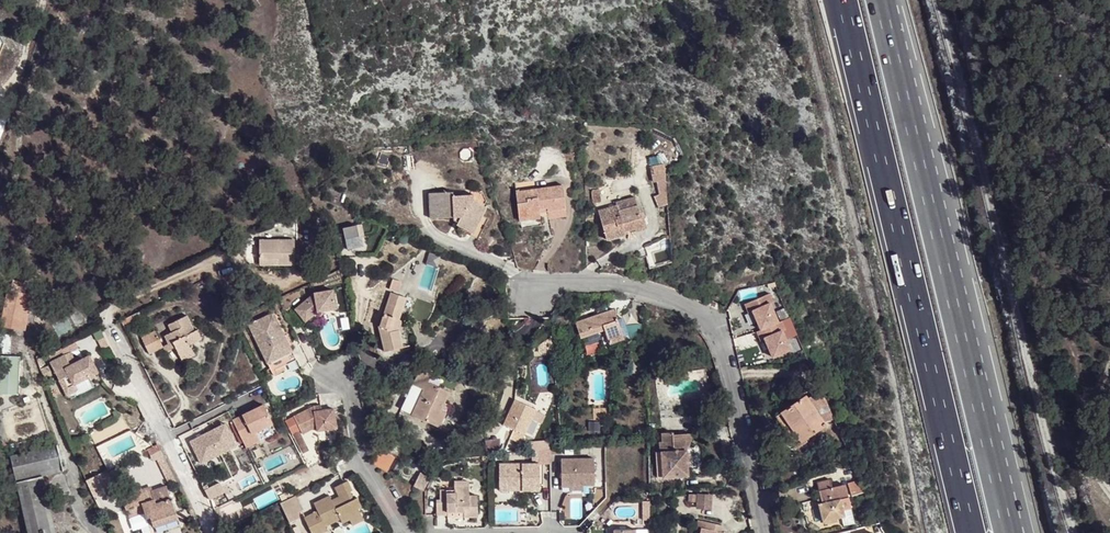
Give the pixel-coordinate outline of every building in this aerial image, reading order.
[(540,212),(541,218),(547,217),(548,225),(567,223),(562,186),(515,192),(518,215),(540,212)] [(672,189),(667,191),(667,203),(676,200),(672,189)] [(667,203),(667,191),(653,196),(656,207),(667,203)] [(457,225),(480,237),(489,220),(483,216),(487,208),(474,202),(473,195),(452,199),(453,195),(429,194),(430,219),(455,217),(459,220),(457,225)] [(624,233),(643,228),(638,206),(620,212),(619,205),(598,211),(606,241),(625,235),(624,233)] [(518,221),(541,218),(540,212),(518,215),(518,221)] [(404,234),(403,234),(399,238),(404,242),(408,238),(404,234)] [(294,239),(259,239),(259,258),(276,258),(276,264),(294,264),(294,239)] [(7,289),(1,325),(20,329),(27,292),(7,289)] [(313,292),(294,308),(305,323),(317,311),(335,307),(332,289),(313,292)] [(404,324),(401,324),(399,331),(397,326),(399,320),(406,298),(390,293),(379,329),(385,352),(409,346),(404,324)] [(801,349),(791,317),(779,321),(771,295),(741,304),(744,314),(754,311),(769,359),(801,349)] [(614,310),(576,323),(581,339),(582,338),(604,331),(608,340),(611,348),(630,341),(625,330),(622,331),(614,310)] [(136,313),(121,320),(124,328),(134,322),(132,319),(137,316),(136,313)] [(292,352),(273,313),(248,325),(267,364),(292,352)] [(167,344),(170,349),(174,347),(178,356),(192,350),(189,345),(201,339),(197,329),(194,331),(186,315),(168,325),(171,331),(163,335),(167,344)] [(147,353),(162,347),(154,331),(148,333),(146,330),(139,333),(141,337),(139,337),(147,353)] [(604,331),(582,338),(586,348),(608,340),(604,331)] [(192,350),(178,356),(181,361),(194,354),(192,350)] [(71,353),(66,355),(71,365),(76,363),(71,353)] [(66,355),(51,362),(67,395),(73,393),(70,387),(98,373),(90,356),(76,363),(71,365),(66,355)] [(269,365),(272,371),(294,360),(292,355),(269,365)] [(435,426),(445,404),(450,392),(427,381),(430,372),(419,377),(403,412),(435,426)] [(795,423),(806,439),(826,425),(806,396),(781,413),(791,426),(795,423)] [(536,409),(515,400),(505,426),(514,430),(511,438),(522,443),(536,409)] [(450,406),(445,404),(435,426),(440,428),(450,406)] [(263,405),(245,413),(232,419),(244,446),(257,440),(253,431),(271,423),(263,405)] [(318,431),(337,428),(334,409),(323,411),(322,405),(314,407),(294,416),(301,430),(311,425),(317,425),(317,428),(318,431)] [(796,446),(806,439),(795,423),(791,426),(781,413),(776,416),(796,446)] [(223,423),(189,440),(200,463),(235,447),(223,423)] [(303,435),(317,428),(317,425),(311,425),(301,430),(303,435)] [(673,435),(673,432),(660,433),(660,440),(657,441),(657,453),(660,453),(661,477),(687,476),(686,455),(685,441),(689,441),(690,441),(689,435),(673,435)] [(150,455),(160,450),(157,444),(152,447),(147,449),(150,455)] [(28,532),(50,532),(36,472),(61,467),(55,445),(10,455),(28,532)] [(316,448),(299,455),(307,471),(323,463),(316,448)] [(380,450),(373,464),(388,472),(394,458),(380,450)] [(175,481),(162,455),(156,458),(169,484),(175,481)] [(573,484),(587,484),(596,484),(596,459),(564,459),(564,487),(573,487),(573,484)] [(523,483),(523,491),(540,491),(540,465),(500,465),(500,483),(509,483),(509,486),(518,486),(518,483),(523,483)] [(42,476),(62,471),(61,467),(36,472),(50,532),(55,532),(42,476)] [(82,475),(85,481),(97,475),(94,470),(82,475)] [(414,484),(424,490),(430,478),(421,473),(414,484)] [(85,481),(92,496),(106,489),(99,474),(97,475),(85,481)] [(818,504),(821,515),(835,511),(851,508),(845,485),(833,488),(831,479),(817,482),(821,498),(822,503),(818,504)] [(860,480),(850,483),(855,496),(865,492),(860,480)] [(312,532),(322,532),(328,530),(325,526),(339,520),(341,521),(342,524),(350,520),(352,525),(364,520),(358,510),(362,508),(358,498),(354,500),(351,492),(354,491),(349,481),(336,487),(340,496),(341,499),(334,503),(332,500),(331,497),(316,504),(319,510),(315,512),(313,506),(302,512),(312,532)] [(120,492),(125,508),(142,503),(146,517),(150,516),(153,525),(177,516),(166,485),(151,490),(151,492),(143,494),(140,485),(120,492)] [(469,493),(469,485),(456,485),(456,492),(448,493),(447,489),(440,490),(441,498),(437,499),(438,514),(449,514),(449,511),(458,511),(458,506),(465,506),(466,510),(466,514),(479,514),(478,493),(469,493)] [(691,509),(711,510),(712,495),(691,494),(691,509)] [(278,503),(287,523),(299,517),(296,513),(300,511),(293,496),(278,503)] [(144,511),(142,503),(125,508),(128,516),(144,511)] [(722,526),(699,520),(697,529),(701,530),(700,532),(720,532),(722,526)]
